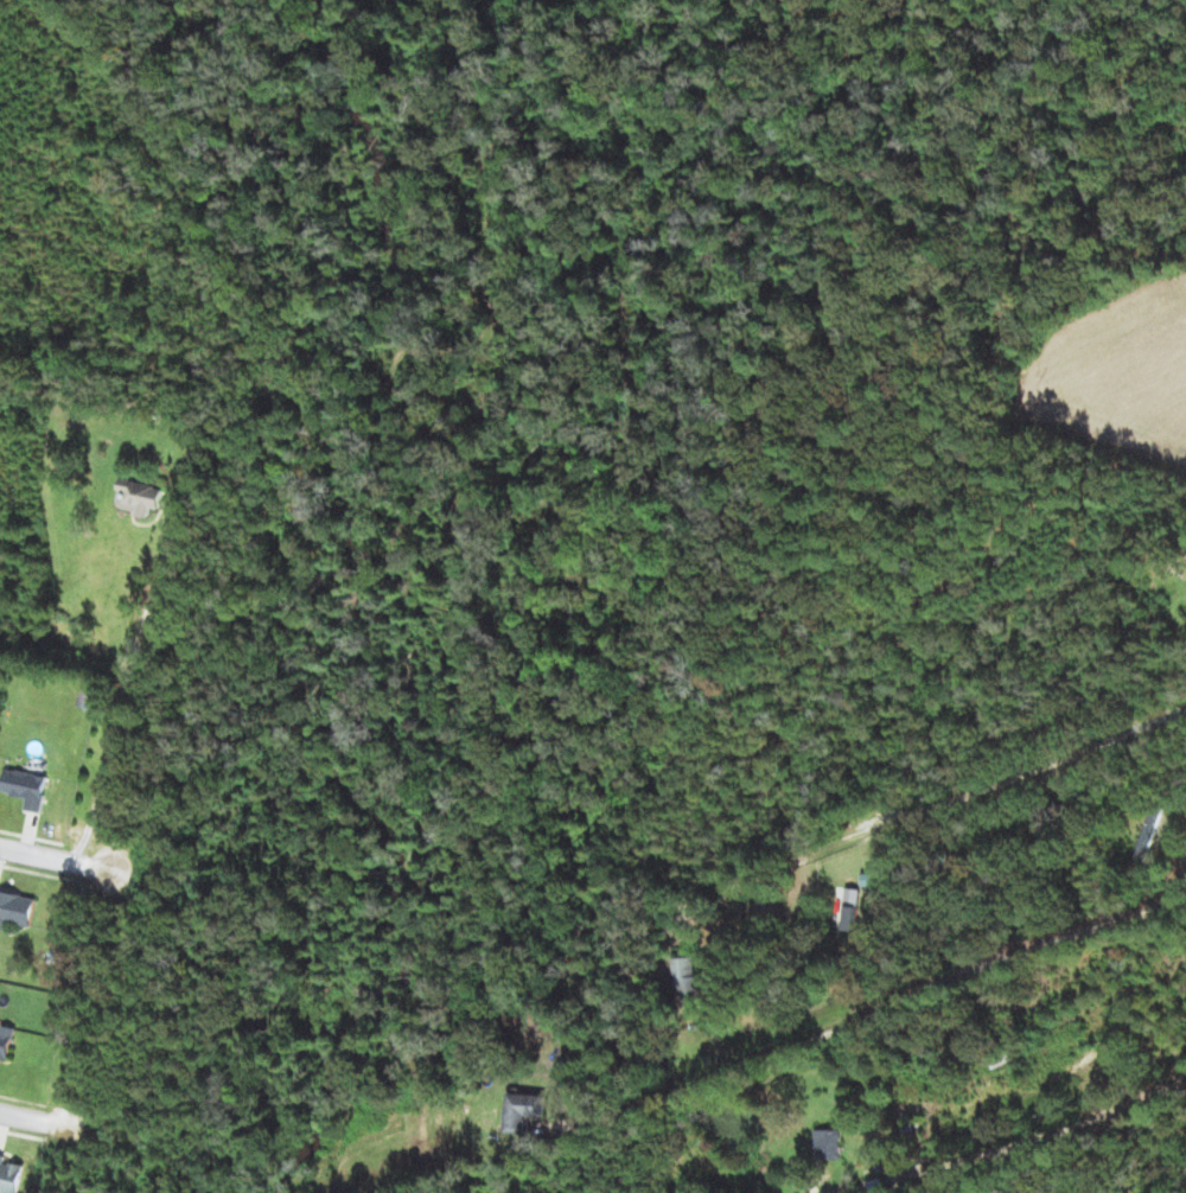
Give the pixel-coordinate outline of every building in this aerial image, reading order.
[(165,487),(122,478),(115,508),(149,515),(151,507),(160,509),(165,487)] [(26,809),(42,812),(49,776),(7,768),(2,793),(28,798),(26,809)] [(7,923),(8,922),(31,926),(37,898),(0,891),(0,922),(7,923)] [(10,1059),(16,1027),(2,1024),(1,1031),(0,1030),(0,1057),(10,1059)] [(546,1117),(547,1094),(509,1093),(507,1132),(530,1133),(531,1116),(546,1117)] [(817,1159),(842,1159),(842,1129),(816,1129),(817,1159)]
